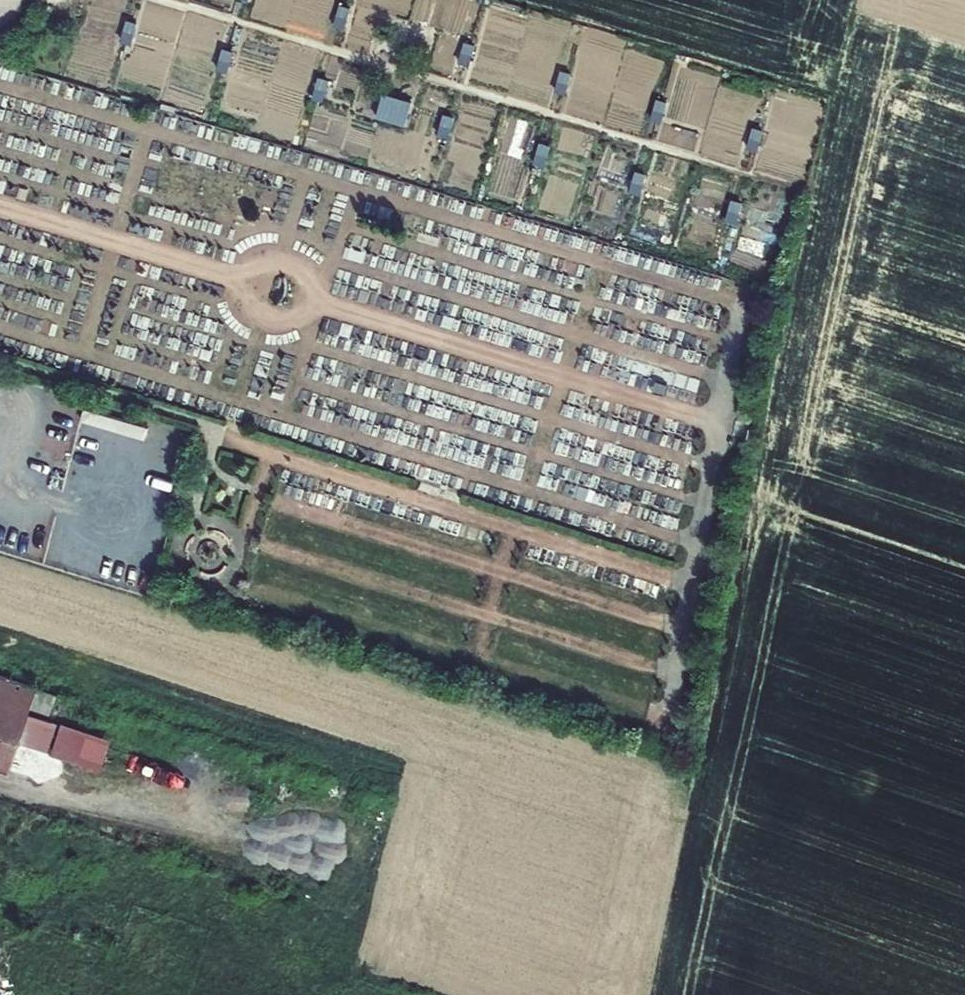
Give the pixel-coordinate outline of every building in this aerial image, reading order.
[(411,121),(415,97),(386,92),(382,116),(411,121)] [(10,772),(20,742),(29,714),(31,709),(51,715),(58,696),(0,676),(0,768),(10,772)] [(111,742),(29,714),(20,742),(102,770),(111,742)]
